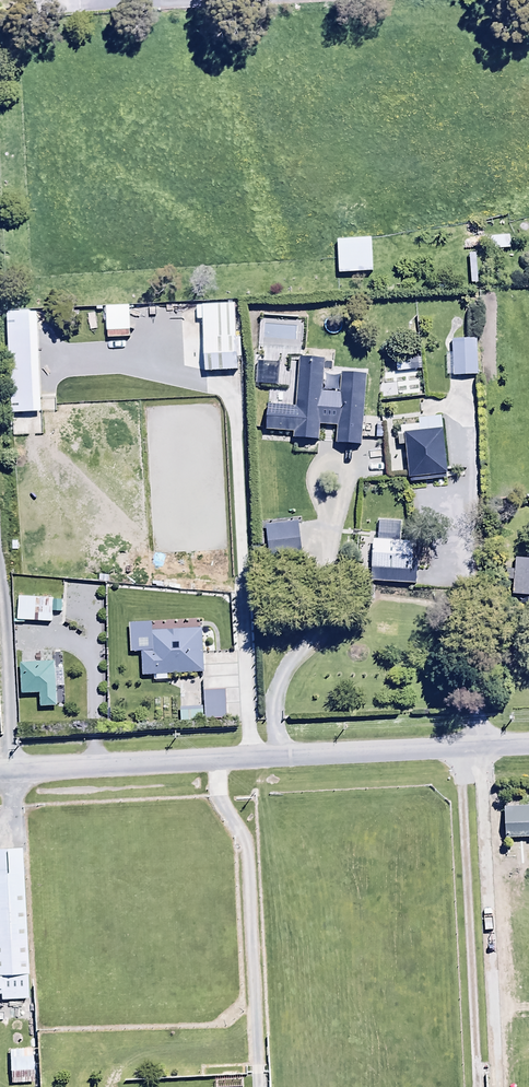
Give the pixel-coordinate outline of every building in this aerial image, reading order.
[(372,241),(336,242),(338,277),(373,276),(372,241)] [(235,340),(234,308),(192,310),(193,323),(202,323),(204,376),(242,375),(241,340),(235,340)] [(30,316),(6,317),(9,418),(34,417),(30,316)] [(478,340),(452,340),(452,379),(478,379),(478,340)] [(407,479),(409,479),(410,485),(444,481),(443,473),(447,473),(442,433),(398,438),(399,449),(404,448),(407,479)] [(413,544),(372,542),(370,571),(412,574),(413,544)] [(44,590),(20,588),(18,622),(52,624),(53,601),(43,600),(44,590)] [(141,652),(142,677),(205,674),(202,631),(150,633),(151,652),(141,652)] [(56,664),(21,665),(22,697),(40,696),(40,709),(58,709),(57,689),(64,689),(64,671),(56,671),(56,664)] [(225,693),(204,694),(206,723),(227,722),(225,693)] [(203,709),(186,709),(186,722),(203,721),(203,709)] [(504,811),(504,840),(528,839),(528,811),(504,811)] [(233,841),(226,829),(217,835),(224,846),(233,841)] [(0,853),(0,998),(1,997),(1,1004),(30,1002),(21,852),(0,853)] [(33,1061),(10,1061),(10,1085),(32,1085),(33,1061)]
